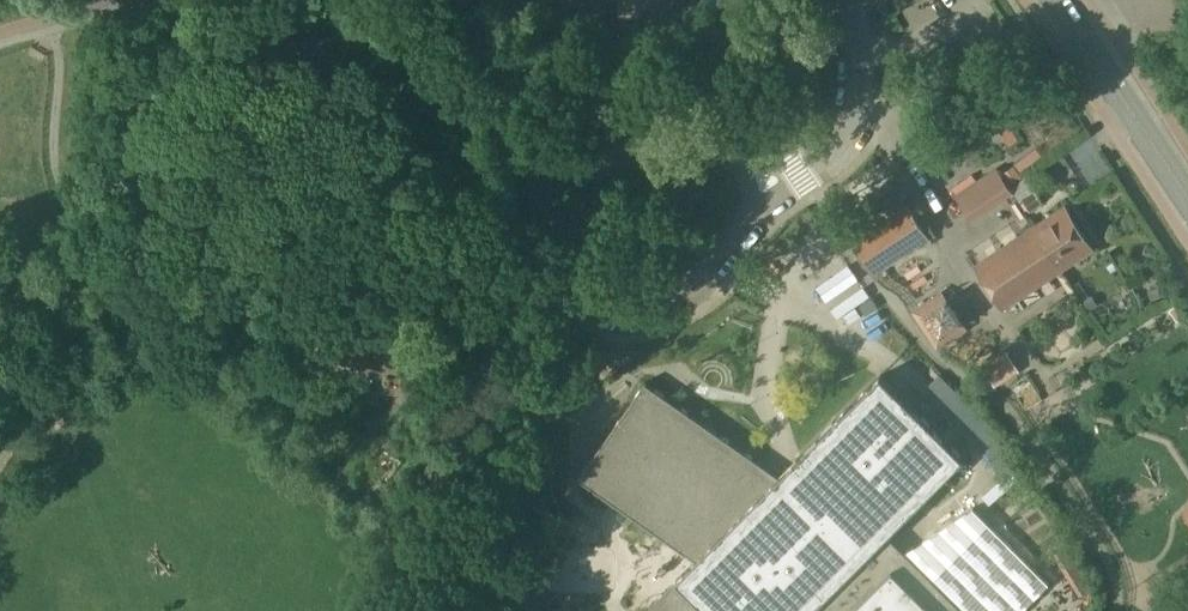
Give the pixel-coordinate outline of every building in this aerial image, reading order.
[(1002,173),(1010,185),(1022,177),(1020,174),(1042,159),(1036,150),(1002,173)] [(1041,165),(1023,177),(1010,186),(1020,201),(1023,199),(1030,211),(1043,202),(1035,191),(1051,180),(1041,165)] [(969,214),(1009,188),(997,169),(957,195),(969,214)] [(872,272),(877,269),(929,236),(909,205),(852,241),(872,272)] [(1064,206),(1032,227),(975,264),(1005,308),(1093,250),(1064,206)] [(1155,270),(1148,274),(1151,281),(1158,278),(1155,270)] [(943,292),(914,311),(938,347),(967,328),(943,292)] [(1084,301),(1089,309),(1097,304),(1092,296),(1084,301)] [(872,297),(860,305),(867,314),(878,306),(872,297)] [(1005,353),(984,366),(996,384),(1016,371),(1005,353)] [(881,375),(781,475),(646,381),(578,478),(696,560),(645,610),(1021,610),(1049,583),(973,507),(906,552),(889,534),(965,458),(881,375)] [(507,595),(530,580),(524,570),(501,585),(507,595)]
